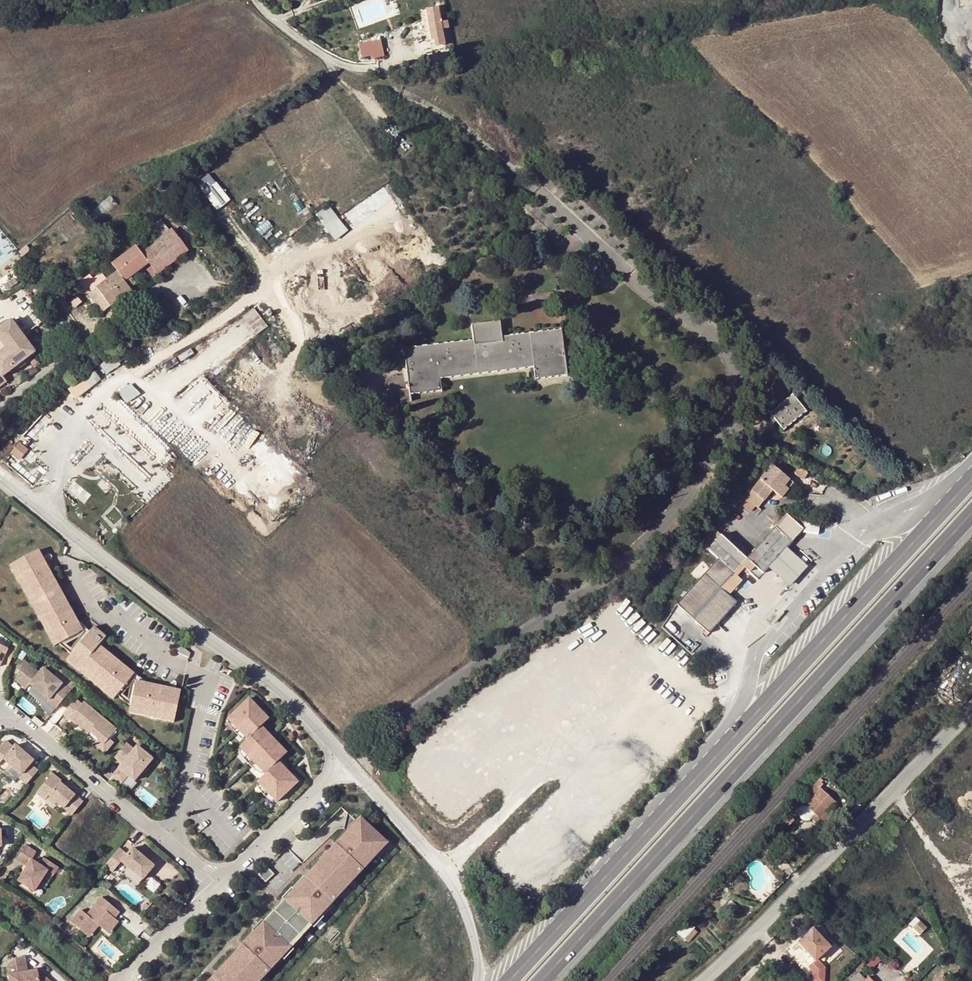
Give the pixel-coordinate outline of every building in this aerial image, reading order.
[(442,8),(425,11),(430,42),(432,53),(450,50),(446,23),(444,23),(442,8)] [(430,42),(425,11),(422,12),(426,43),(430,42)] [(380,41),(358,46),(360,59),(371,57),(371,60),(383,58),(380,41)] [(424,62),(416,63),(418,73),(426,71),(424,62)] [(217,210),(231,199),(210,172),(197,183),(217,210)] [(94,209),(101,218),(119,205),(113,196),(94,209)] [(335,213),(328,205),(315,215),(321,223),(335,240),(348,231),(335,213)] [(313,217),(307,207),(297,214),(303,224),(313,217)] [(152,245),(168,233),(162,224),(145,236),(152,245)] [(171,231),(168,233),(152,245),(141,254),(148,264),(150,267),(155,273),(156,274),(186,252),(171,231)] [(148,264),(141,254),(135,247),(111,265),(116,273),(107,280),(101,272),(93,278),(90,274),(76,284),(82,292),(89,287),(92,291),(87,295),(101,314),(119,300),(125,307),(136,298),(129,290),(135,285),(129,278),(148,264)] [(155,273),(150,267),(146,270),(154,280),(158,277),(156,274),(155,273)] [(76,298),(70,303),(74,308),(80,303),(76,298)] [(268,327),(254,308),(243,317),(257,335),(268,327)] [(5,348),(2,351),(0,349),(0,386),(7,381),(3,377),(36,352),(18,329),(11,320),(0,328),(0,341),(1,342),(5,348)] [(473,341),(403,350),(408,389),(399,391),(401,407),(410,406),(409,395),(441,391),(439,379),(533,367),(534,380),(565,376),(560,330),(500,337),(498,323),(471,326),(473,341)] [(407,383),(402,372),(386,379),(390,390),(407,383)] [(89,387),(83,378),(69,390),(75,398),(89,387)] [(140,394),(130,383),(117,392),(126,403),(140,394)] [(637,387),(633,391),(637,395),(639,397),(643,393),(637,387)] [(805,412),(792,395),(770,413),(783,430),(805,412)] [(20,441),(10,452),(19,460),(29,449),(20,441)] [(747,496),(745,499),(754,507),(757,509),(772,491),(777,495),(788,481),(770,466),(747,496)] [(807,474),(798,468),(794,474),(804,480),(807,474)] [(792,484),(788,481),(777,495),(781,499),(792,484)] [(737,493),(736,492),(732,497),(750,513),(754,507),(745,499),(740,495),(737,493)] [(776,526),(783,519),(778,514),(771,522),(773,524),(776,526)] [(785,516),(783,519),(776,526),(773,529),(746,560),(754,567),(762,574),(767,569),(785,549),(802,530),(785,516)] [(741,565),(746,560),(712,530),(699,544),(718,560),(676,606),(708,634),(735,604),(727,597),(719,589),(734,573),(741,565)] [(807,568),(785,549),(767,569),(789,588),(807,568)] [(82,627),(78,622),(46,563),(42,557),(38,550),(34,552),(79,633),(78,637),(85,632),(82,627)] [(34,552),(14,563),(59,644),(79,633),(42,565),(38,559),(34,552)] [(47,554),(42,557),(46,563),(51,560),(52,559),(52,558),(52,557),(52,556),(52,555),(51,555),(49,554),(47,554)] [(754,567),(746,560),(741,565),(744,568),(750,572),(754,567)] [(14,563),(10,565),(54,646),(59,644),(14,563)] [(744,568),(741,565),(734,573),(737,576),(744,568)] [(737,576),(734,573),(719,589),(727,597),(742,581),(737,576)] [(90,630),(85,632),(90,640),(95,638),(90,630)] [(78,637),(79,638),(70,648),(65,644),(59,644),(72,655),(82,643),(88,647),(93,644),(90,640),(85,632),(78,637)] [(65,644),(78,637),(79,633),(59,644),(65,644)] [(72,655),(70,657),(117,695),(127,682),(131,677),(88,647),(82,643),(72,655)] [(134,673),(93,644),(88,647),(131,677),(134,673)] [(13,652),(0,646),(0,665),(1,663),(7,666),(13,652)] [(185,648),(181,646),(178,653),(189,658),(191,653),(185,648)] [(117,695),(70,657),(67,661),(114,699),(117,695)] [(15,680),(26,690),(30,685),(48,700),(46,702),(56,709),(70,692),(53,677),(43,669),(40,673),(24,660),(15,680)] [(61,668),(53,677),(70,692),(78,683),(61,668)] [(127,703),(130,706),(134,685),(168,692),(175,693),(180,694),(181,690),(176,689),(177,684),(177,682),(176,681),(175,680),(174,680),(173,680),(172,680),(171,681),(170,682),(169,687),(145,683),(134,673),(131,677),(130,685),(127,698),(127,703)] [(123,694),(130,685),(131,677),(127,682),(117,695),(120,698),(127,703),(127,698),(123,694)] [(175,717),(180,694),(175,693),(168,692),(134,685),(130,706),(130,708),(175,717)] [(281,798),(302,778),(283,757),(289,752),(279,741),(282,739),(276,733),(273,735),(264,725),(274,715),(254,695),(233,714),(253,735),(245,743),(270,769),(262,777),(281,798)] [(105,745),(110,740),(118,730),(85,703),(83,705),(77,699),(63,715),(88,735),(90,733),(99,740),(105,745)] [(175,717),(130,708),(129,713),(174,722),(175,717)] [(115,744),(110,740),(105,745),(99,740),(95,746),(106,755),(115,744)] [(33,766),(35,763),(16,746),(4,760),(24,776),(20,780),(29,787),(41,773),(33,766)] [(134,754),(126,748),(115,761),(122,768),(113,779),(121,786),(127,780),(134,785),(140,778),(144,778),(147,775),(146,771),(152,764),(137,751),(134,754)] [(45,801),(48,797),(74,818),(86,804),(60,782),(61,781),(52,773),(36,793),(45,801)] [(819,781),(814,786),(799,802),(799,803),(815,817),(823,809),(826,811),(834,803),(818,789),(823,785),(819,781)] [(815,817),(799,803),(791,811),(797,817),(798,816),(801,818),(802,820),(805,820),(808,820),(810,818),(816,823),(818,819),(815,817)] [(823,809),(815,817),(818,819),(826,811),(823,809)] [(797,817),(791,811),(781,822),(787,827),(797,817)] [(386,841),(362,819),(358,823),(382,845),(386,841)] [(787,827),(781,822),(776,828),(782,833),(787,827)] [(278,955),(274,952),(284,941),(288,945),(308,924),(304,920),(314,909),(318,913),(382,845),(358,823),(294,890),(298,894),(258,936),(254,933),(208,980),(254,980),(278,955)] [(782,833),(776,828),(766,840),(772,845),(782,833)] [(37,852),(26,845),(16,860),(27,868),(18,881),(34,891),(47,871),(54,875),(59,868),(43,858),(38,865),(31,860),(37,852)] [(115,857),(123,863),(144,881),(155,867),(134,850),(129,856),(121,849),(115,857)] [(123,863),(115,857),(106,868),(114,875),(123,863)] [(274,874),(267,867),(258,874),(266,882),(274,874)] [(515,884),(524,894),(531,888),(522,878),(515,884)] [(294,890),(291,887),(251,929),(254,933),(258,936),(298,894),(294,890)] [(87,915),(81,910),(71,923),(86,935),(96,924),(98,926),(105,931),(115,918),(120,912),(111,906),(102,897),(95,906),(87,915)] [(318,913),(314,909),(304,920),(308,924),(312,927),(322,916),(318,913)] [(119,922),(115,918),(105,931),(109,934),(119,922)] [(919,921),(911,928),(919,935),(926,928),(919,921)] [(98,926),(96,924),(86,935),(89,938),(98,926)] [(797,942),(804,950),(797,957),(812,971),(812,980),(824,980),(824,967),(817,959),(830,947),(827,944),(830,941),(824,935),(821,938),(812,928),(797,942)] [(288,945),(284,941),(274,952),(278,955),(281,959),(291,948),(288,945)] [(7,965),(9,975),(28,972),(25,956),(15,958),(7,965)] [(45,975),(39,970),(28,972),(9,975),(10,980),(40,980),(45,975)]
